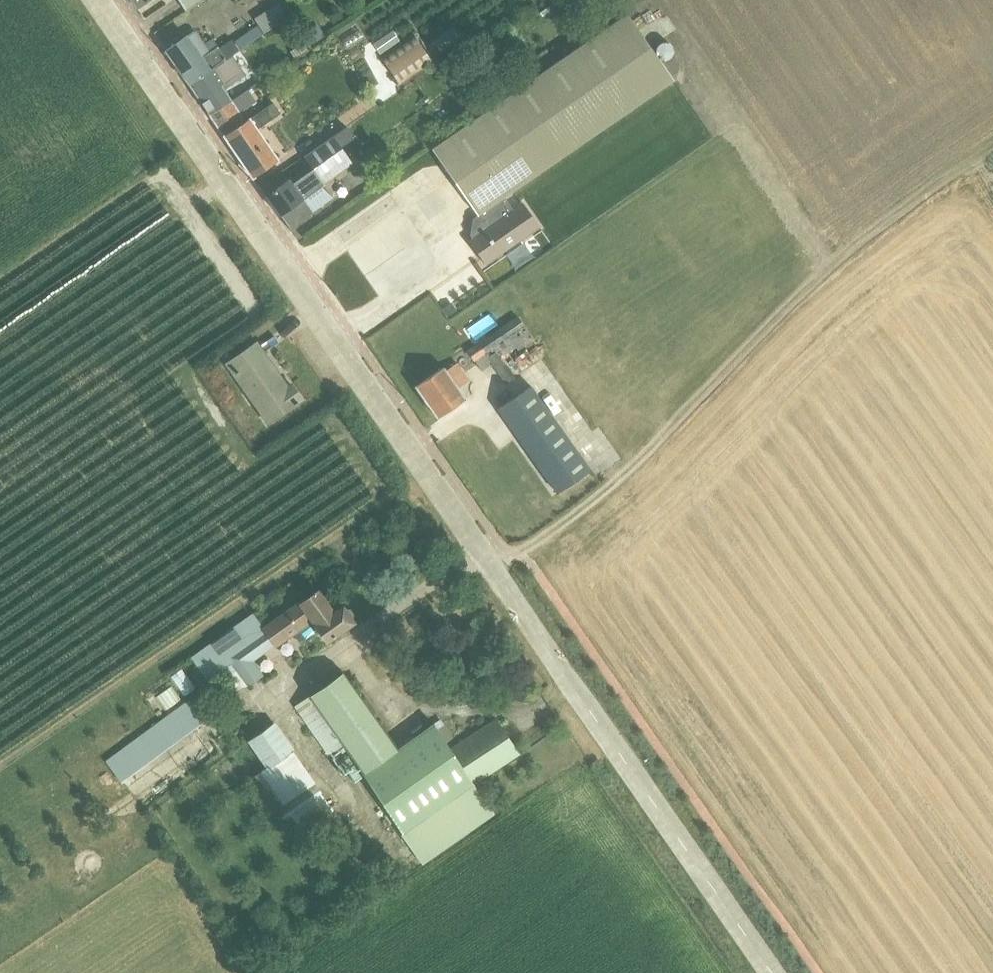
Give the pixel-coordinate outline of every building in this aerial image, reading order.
[(138,10),(153,0),(131,0),(138,10)] [(187,11),(204,0),(180,0),(187,11)] [(279,3),(255,18),(265,34),(289,19),(279,3)] [(627,14),(432,149),(478,215),(473,219),(470,236),(473,238),(469,241),(486,266),(541,228),(524,204),(514,211),(505,198),(674,81),(627,14)] [(318,25),(303,34),(310,46),(325,37),(318,25)] [(190,85),(233,56),(232,55),(263,34),(258,26),(234,42),(232,39),(219,48),(213,39),(205,44),(196,32),(167,52),(190,85)] [(454,27),(433,41),(441,52),(461,38),(454,27)] [(373,54),(392,39),(384,28),(365,43),(373,54)] [(414,35),(381,57),(399,84),(432,62),(414,35)] [(233,56),(190,85),(210,115),(232,100),(226,91),(247,76),(233,56)] [(232,100),(210,115),(253,178),(280,160),(258,129),(281,113),(273,103),(246,121),(239,111),(255,99),(248,90),(232,100)] [(310,166),(290,180),(267,197),(290,230),(313,213),(304,200),(325,186),(322,182),(351,161),(334,136),(304,157),(310,166)] [(310,166),(304,157),(284,172),(290,180),(310,166)] [(518,317),(468,351),(483,372),(493,365),(507,386),(517,379),(507,364),(516,357),(513,354),(534,340),(518,317)] [(257,344),(226,365),(268,425),(299,404),(298,403),(302,400),(292,385),(286,389),(281,382),(283,380),(257,344)] [(444,368),(416,387),(438,418),(466,399),(459,389),(470,381),(457,363),(446,370),(444,368)] [(532,386),(498,410),(558,494),(591,470),(532,386)] [(250,615),(193,656),(210,680),(217,676),(233,697),(263,676),(254,662),(274,646),(278,651),(295,637),(302,646),(320,632),(328,643),(356,623),(343,605),(335,612),(319,591),(262,629),(250,615)] [(182,670),(172,677),(186,696),(195,690),(182,670)] [(345,673),(295,707),(328,756),(345,745),(423,864),(495,815),(474,784),(520,753),(498,720),(452,751),(447,743),(454,739),(441,720),(396,748),(345,673)] [(148,693),(155,709),(174,701),(167,685),(148,693)] [(187,702),(108,761),(123,782),(203,722),(187,702)] [(276,723),(247,742),(266,769),(251,779),(281,822),(290,815),(309,840),(340,818),(293,751),(295,750),(276,723)]
